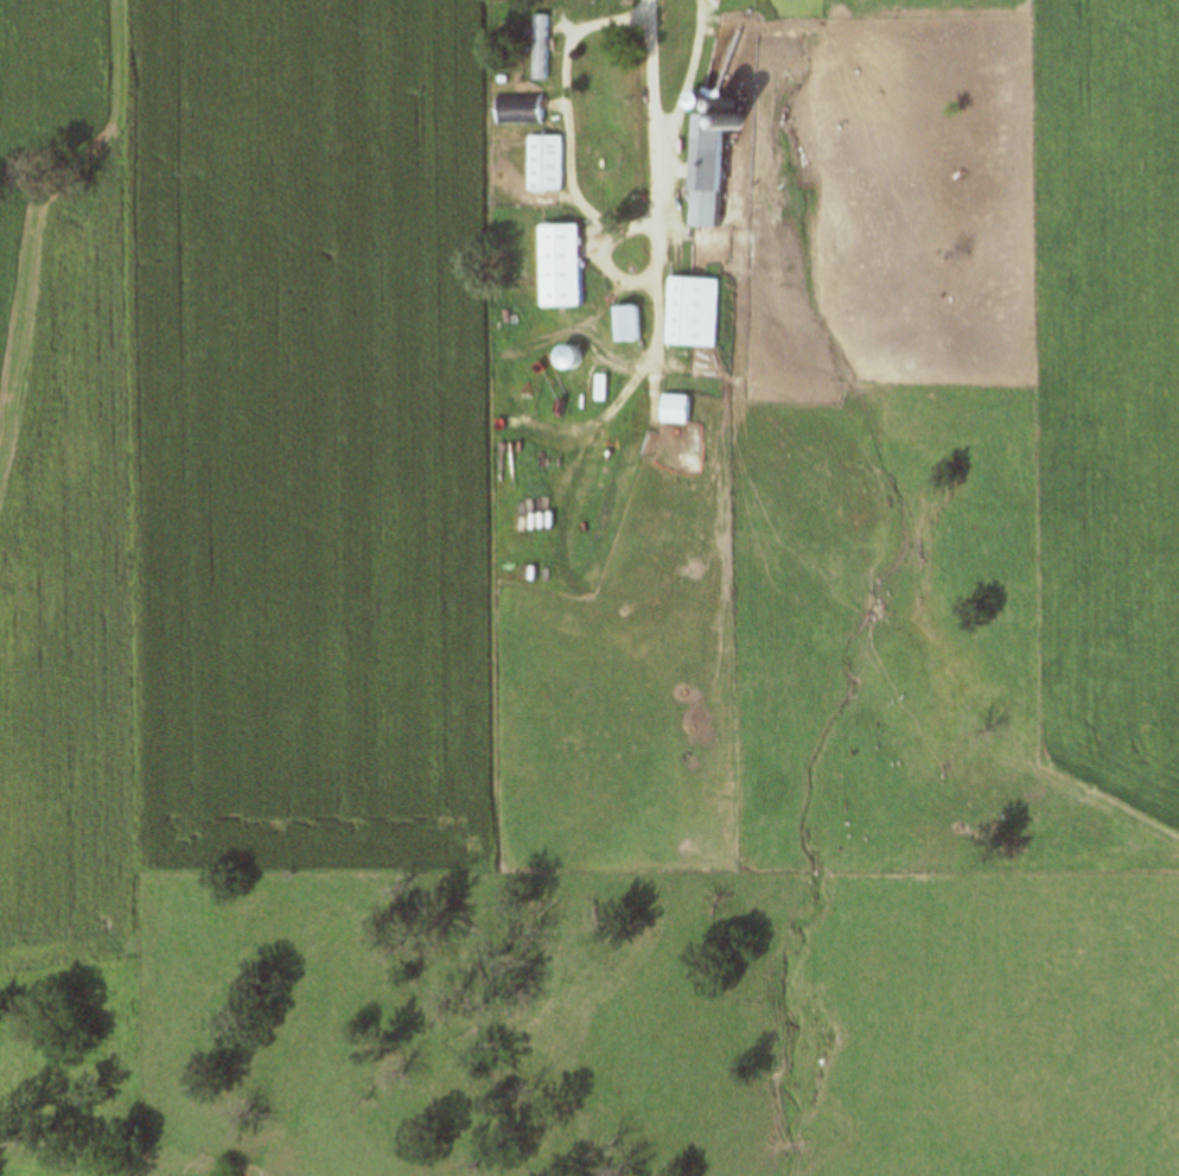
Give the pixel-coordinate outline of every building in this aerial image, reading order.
[(533,80),(556,80),(556,15),(533,15),(533,80)] [(552,98),(508,98),(508,123),(552,123),(552,98)] [(700,166),(704,166),(704,228),(736,229),(737,116),(700,115),(700,166)] [(574,190),(574,137),(535,137),(535,190),(574,190)] [(595,305),(594,224),(544,225),(545,306),(595,305)] [(731,279),(678,277),(675,344),(729,346),(731,279)] [(651,340),(651,306),(621,306),(621,340),(651,340)] [(700,422),(700,395),(671,395),(671,422),(700,422)]
